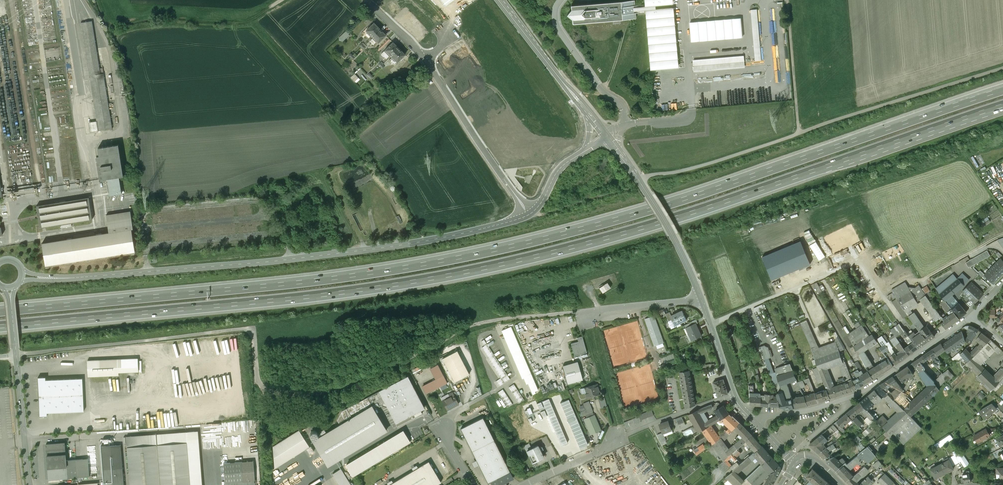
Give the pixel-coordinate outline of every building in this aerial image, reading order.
[(636,0),(571,6),(571,9),(567,15),(572,20),(572,24),(638,19),(637,12),(648,11),(658,10),(658,5),(647,6),(637,7),(636,0)] [(658,10),(648,11),(653,70),(682,68),(677,9),(658,10)] [(759,9),(752,10),(756,61),(763,61),(759,9)] [(743,18),(691,23),(693,43),(744,38),(743,18)] [(94,21),(81,23),(100,130),(112,128),(94,21)] [(374,23),(366,30),(368,32),(367,33),(370,36),(371,35),(372,37),(380,29),(377,27),(377,26),(374,23)] [(382,32),(380,29),(372,37),(373,38),(372,39),(375,42),(376,41),(378,43),(386,35),(383,32),(382,32)] [(343,41),(350,34),(346,30),(339,37),(343,41)] [(393,42),(385,50),(387,52),(386,53),(389,56),(390,55),(391,56),(399,48),(396,46),(396,45),(393,42)] [(401,51),(399,48),(391,56),(392,57),(391,58),(394,61),(395,60),(397,62),(405,54),(402,51),(401,51)] [(745,56),(694,60),(695,72),(746,68),(745,56)] [(121,144),(100,147),(105,179),(109,178),(120,176),(126,175),(121,144)] [(120,176),(109,178),(111,195),(123,193),(120,176)] [(90,197),(38,205),(42,227),(94,219),(90,197)] [(132,210),(108,215),(111,232),(134,228),(135,228),(132,210)] [(134,228),(111,232),(44,242),(48,265),(138,250),(134,228)] [(877,257),(890,251),(887,245),(881,248),(878,243),(872,246),(877,257)] [(987,250),(965,262),(969,268),(990,256),(987,250)] [(985,275),(987,277),(993,284),(1002,274),(1002,261),(1001,259),(985,275)] [(985,275),(980,271),(978,273),(985,279),(987,277),(985,275)] [(936,289),(939,294),(958,279),(953,275),(936,289)] [(963,275),(958,279),(964,285),(969,280),(963,275)] [(958,279),(939,294),(945,300),(950,296),(964,285),(958,279)] [(596,287),(600,292),(610,286),(606,280),(596,287)] [(905,282),(891,290),(897,299),(911,291),(905,282)] [(983,294),(971,283),(962,293),(975,304),(983,294)] [(927,285),(921,289),(925,294),(930,290),(927,285)] [(942,317),(935,307),(926,295),(920,299),(936,320),(937,320),(942,317)] [(955,303),(950,296),(945,300),(946,301),(952,309),(958,304),(957,303),(956,303),(956,302),(955,303)] [(908,316),(905,311),(896,299),(892,302),(904,319),(908,316)] [(952,309),(946,301),(945,300),(941,303),(950,315),(954,312),(952,309)] [(966,312),(958,304),(952,309),(954,312),(959,319),(966,313),(966,312)] [(672,316),(676,325),(687,320),(682,311),(672,316)] [(950,315),(948,317),(947,316),(944,319),(944,320),(945,321),(942,323),(946,329),(959,319),(954,312),(950,315)] [(922,326),(913,313),(909,316),(918,329),(922,326)] [(645,319),(655,346),(664,343),(654,316),(645,319)] [(810,343),(815,359),(839,350),(838,345),(821,351),(807,320),(801,323),(810,343)] [(866,367),(872,364),(864,350),(875,343),(879,348),(881,347),(864,323),(847,335),(866,367)] [(687,328),(692,340),(701,336),(696,324),(687,328)] [(903,329),(900,324),(891,330),(895,335),(896,337),(901,333),(905,338),(908,336),(903,329)] [(919,331),(920,333),(922,335),(923,335),(928,341),(935,337),(926,326),(919,331)] [(972,331),(970,334),(970,333),(965,341),(970,344),(978,330),(972,327),(970,326),(969,326),(968,329),(972,331)] [(962,331),(949,340),(954,348),(965,341),(962,331)] [(920,333),(916,336),(914,332),(908,336),(910,338),(913,343),(918,349),(928,341),(923,335),(922,335),(920,333)] [(990,340),(981,333),(977,338),(976,340),(981,344),(984,346),(990,340)] [(904,349),(900,343),(896,337),(895,335),(890,338),(895,345),(896,345),(900,351),(898,352),(899,354),(903,359),(909,355),(904,349)] [(582,336),(577,337),(578,341),(571,343),(574,356),(587,352),(582,336)] [(887,343),(882,336),(878,339),(882,346),(881,347),(879,348),(883,353),(886,350),(888,349),(885,344),(887,343)] [(481,346),(499,378),(495,380),(498,386),(508,380),(485,338),(481,341),(483,345),(481,346)] [(954,348),(949,340),(944,343),(950,351),(954,348)] [(980,365),(994,351),(992,349),(995,344),(990,340),(984,346),(973,357),(980,365)] [(913,343),(904,349),(909,355),(918,349),(913,343)] [(947,353),(950,351),(944,343),(942,345),(945,350),(947,353)] [(941,344),(933,349),(937,356),(945,350),(942,345),(941,344)] [(970,353),(968,351),(969,349),(968,348),(969,347),(968,346),(960,354),(962,356),(968,362),(973,357),(984,346),(981,344),(978,347),(978,346),(970,353)] [(1001,349),(995,344),(992,349),(994,351),(996,353),(1001,349)] [(765,345),(760,347),(764,360),(765,359),(769,358),(772,357),(768,347),(765,345)] [(854,362),(846,348),(841,350),(847,366),(854,362)] [(896,356),(895,353),(892,355),(888,349),(886,350),(895,365),(900,361),(896,356)] [(942,363),(933,349),(922,357),(925,361),(932,356),(936,361),(933,363),(936,367),(942,363)] [(457,350),(443,358),(455,381),(469,374),(457,350)] [(839,350),(815,359),(818,367),(818,369),(823,381),(827,389),(833,387),(826,367),(840,362),(841,364),(843,363),(839,350)] [(960,354),(959,353),(952,359),(955,362),(959,360),(962,356),(960,354)] [(885,360),(877,365),(878,366),(882,373),(893,366),(888,358),(885,355),(882,357),(884,359),(885,360)] [(993,377),(984,369),(980,365),(973,357),(968,362),(980,374),(978,376),(992,389),(1002,378),(1002,370),(1002,368),(1001,368),(993,377)] [(88,360),(88,377),(118,375),(118,372),(138,372),(138,358),(88,360)] [(769,358),(765,359),(770,374),(774,372),(769,358)] [(922,363),(918,359),(912,363),(914,366),(915,367),(918,371),(924,367),(922,363)] [(577,362),(573,363),(573,362),(562,366),(568,383),(579,380),(578,380),(582,379),(577,362)] [(861,375),(856,365),(854,362),(847,366),(852,379),(852,380),(861,375)] [(438,364),(431,367),(436,378),(443,374),(438,364)] [(875,369),(872,364),(866,367),(869,372),(873,379),(882,373),(878,366),(875,369)] [(908,366),(897,374),(902,381),(914,374),(908,366)] [(818,367),(813,369),(818,383),(823,381),(818,369),(818,367)] [(930,376),(924,370),(925,369),(924,367),(918,371),(928,385),(927,386),(927,387),(916,397),(915,396),(914,398),(915,399),(910,403),(901,392),(900,392),(896,396),(894,398),(903,408),(910,416),(939,389),(939,388),(934,381),(935,381),(934,381),(930,376)] [(696,405),(689,370),(680,372),(686,408),(696,405)] [(790,394),(787,383),(790,381),(791,383),(794,382),(797,390),(801,389),(793,370),(779,375),(783,388),(782,388),(784,395),(790,394)] [(774,372),(770,374),(776,391),(779,390),(777,383),(780,382),(776,372),(774,372)] [(869,372),(861,376),(865,383),(873,379),(869,372)] [(423,387),(426,394),(448,383),(443,374),(436,378),(437,379),(423,387)] [(861,375),(852,380),(857,388),(865,383),(861,376),(861,375)] [(893,376),(883,383),(888,388),(893,384),(896,381),(893,376)] [(83,379),(46,380),(46,377),(38,377),(40,416),(42,416),(44,418),(45,416),(48,416),(47,413),(84,411),(83,379)] [(424,408),(407,377),(380,391),(386,403),(396,423),(424,408)] [(809,377),(802,380),(805,386),(810,384),(811,385),(812,384),(809,377)] [(857,388),(852,380),(852,379),(849,380),(849,381),(852,391),(857,388)] [(714,383),(718,397),(728,394),(723,380),(714,383)] [(833,387),(827,389),(827,390),(830,398),(852,391),(849,381),(833,387)] [(508,386),(518,403),(523,400),(513,383),(508,386)] [(597,384),(584,388),(580,389),(582,394),(585,393),(586,398),(600,393),(597,384)] [(885,391),(880,385),(875,389),(880,395),(885,391)] [(502,388),(497,392),(507,407),(512,404),(502,388)] [(896,388),(892,392),(896,396),(900,392),(896,388)] [(880,395),(875,389),(860,401),(865,407),(867,409),(881,397),(880,395)] [(827,390),(818,392),(821,401),(830,398),(827,390)] [(379,407),(386,403),(380,391),(342,411),(337,420),(340,426),(313,442),(328,466),(386,431),(372,406),(377,403),(379,407)] [(770,394),(766,394),(766,397),(765,405),(770,406),(770,399),(775,399),(774,397),(774,394),(772,394),(771,391),(769,391),(770,394)] [(981,399),(984,395),(980,391),(976,395),(981,399)] [(452,393),(450,394),(449,396),(450,397),(443,401),(448,409),(454,406),(458,404),(452,393)] [(750,393),(750,398),(751,405),(761,405),(761,398),(761,396),(760,394),(750,393)] [(815,393),(804,396),(808,405),(818,402),(815,393)] [(894,398),(889,393),(885,396),(899,412),(903,408),(894,398)] [(598,397),(599,406),(606,405),(605,396),(598,397)] [(778,396),(774,397),(775,399),(770,399),(770,406),(780,406),(778,396)] [(804,396),(795,397),(796,398),(792,399),(794,407),(808,405),(804,396)] [(786,400),(783,401),(784,409),(794,407),(792,399),(786,400)] [(589,401),(583,404),(586,410),(580,412),(582,416),(593,411),(589,401)] [(865,407),(860,401),(850,410),(853,412),(856,410),(858,412),(862,409),(865,407)] [(992,403),(984,408),(979,412),(986,418),(997,409),(992,403)] [(712,404),(698,410),(689,415),(699,432),(702,430),(711,425),(717,422),(714,418),(706,422),(701,414),(704,413),(704,412),(713,408),(712,404)] [(724,406),(716,410),(718,416),(714,418),(717,422),(730,414),(724,406)] [(867,409),(865,407),(862,409),(868,416),(865,419),(869,423),(875,417),(867,409)] [(889,421),(883,427),(891,434),(893,432),(910,416),(903,408),(899,412),(889,421)] [(641,422),(640,421),(654,415),(652,410),(638,416),(639,417),(624,423),(626,428),(641,422)] [(853,412),(850,410),(847,413),(853,419),(856,422),(861,427),(864,425),(855,415),(853,412)] [(847,413),(837,421),(842,427),(849,421),(853,424),(856,422),(853,419),(847,413)] [(730,414),(717,422),(718,423),(723,421),(730,429),(729,430),(729,429),(727,431),(730,434),(733,430),(735,428),(740,423),(733,416),(730,414)] [(595,415),(583,419),(590,435),(601,431),(595,415)] [(889,421),(883,415),(877,420),(883,427),(889,421)] [(910,416),(893,432),(903,443),(921,427),(910,416)] [(488,483),(490,482),(510,472),(483,418),(461,429),(488,483)] [(668,421),(660,424),(663,432),(664,434),(668,433),(667,431),(671,429),(668,421)] [(747,441),(752,435),(740,423),(735,428),(744,438),(747,441)] [(844,435),(834,424),(822,433),(827,438),(830,436),(831,435),(833,433),(837,438),(835,440),(834,442),(835,443),(836,442),(844,435)] [(711,425),(702,430),(713,445),(719,440),(717,438),(719,437),(719,436),(711,425)] [(719,437),(717,438),(719,440),(713,445),(720,455),(724,461),(730,455),(733,453),(746,441),(747,441),(744,438),(728,451),(722,443),(730,434),(727,431),(725,429),(719,436),(719,437)] [(975,436),(979,442),(990,436),(986,429),(975,436)] [(299,430),(273,446),(275,468),(309,447),(299,430)] [(127,442),(130,484),(202,484),(197,431),(186,431),(187,437),(127,442)] [(346,465),(353,476),(410,442),(404,431),(346,465)] [(664,434),(663,432),(657,434),(661,443),(666,440),(664,434)] [(822,433),(810,444),(818,452),(819,451),(826,447),(824,443),(828,439),(827,438),(822,433)] [(746,441),(756,452),(762,446),(752,435),(747,441),(746,441)] [(65,443),(47,444),(49,480),(90,477),(88,459),(66,461),(65,443)] [(826,447),(819,451),(818,452),(825,458),(831,455),(831,454),(828,451),(836,447),(834,443),(826,447)] [(529,444),(524,446),(526,452),(529,450),(532,449),(529,444)] [(703,444),(693,450),(697,455),(707,448),(703,444)] [(101,447),(104,482),(104,484),(124,484),(121,445),(101,447)] [(720,455),(713,445),(708,448),(712,454),(713,453),(716,457),(720,455)] [(542,447),(539,448),(538,446),(532,449),(529,450),(535,462),(544,457),(540,451),(543,450),(542,447)] [(754,454),(762,464),(771,456),(762,446),(756,452),(754,454)] [(876,455),(868,446),(866,448),(860,453),(863,456),(865,458),(867,459),(869,462),(876,455)] [(969,463),(963,455),(962,452),(958,454),(961,461),(964,466),(969,463)] [(733,453),(730,455),(724,461),(734,471),(750,457),(748,454),(744,456),(736,463),(733,459),(736,457),(733,453)] [(855,457),(847,464),(845,461),(843,463),(837,470),(848,481),(854,475),(851,472),(853,471),(850,468),(857,462),(859,464),(861,462),(860,460),(863,456),(860,453),(858,454),(859,455),(855,457)] [(957,454),(948,458),(949,460),(952,466),(961,461),(958,454),(957,455),(957,454)] [(726,477),(733,484),(732,484),(740,484),(744,481),(737,474),(754,459),(752,457),(753,456),(752,455),(750,457),(734,471),(726,477)] [(851,457),(845,460),(845,461),(847,464),(855,457),(854,455),(851,457)] [(747,478),(753,484),(762,484),(761,484),(769,474),(772,473),(773,472),(779,466),(771,456),(762,464),(747,478)] [(830,463),(837,470),(843,463),(835,456),(827,460),(830,463)] [(879,459),(873,464),(877,468),(883,463),(879,459)] [(949,460),(940,464),(945,473),(950,470),(950,471),(953,469),(952,466),(949,460)] [(224,463),(225,484),(261,484),(260,477),(255,478),(253,461),(224,463)] [(441,482),(429,461),(418,468),(417,465),(412,468),(414,470),(393,483),(392,480),(387,483),(388,484),(436,484),(441,482)] [(940,464),(930,469),(935,478),(945,473),(940,464)] [(772,473),(770,475),(776,478),(781,467),(779,466),(773,472),(772,473)] [(888,470),(905,484),(910,484),(895,472),(896,471),(891,466),(888,470)] [(848,481),(851,484),(858,484),(859,484),(857,481),(862,476),(860,474),(864,470),(863,469),(864,468),(863,467),(854,475),(848,481)] [(350,484),(341,469),(333,474),(339,484),(351,484),(350,484)] [(807,477),(811,480),(815,484),(816,484),(824,484),(827,482),(813,469),(810,473),(807,477)] [(967,474),(962,474),(963,478),(964,483),(971,482),(969,471),(966,471),(967,474)] [(490,482),(492,484),(497,484),(500,484),(505,481),(505,483),(506,482),(505,481),(513,477),(510,472),(490,482)] [(885,473),(878,480),(884,484),(898,484),(885,473)] [(776,478),(770,475),(765,484),(773,484),(776,478)] [(858,484),(867,484),(872,480),(868,476),(859,484),(858,484)]
